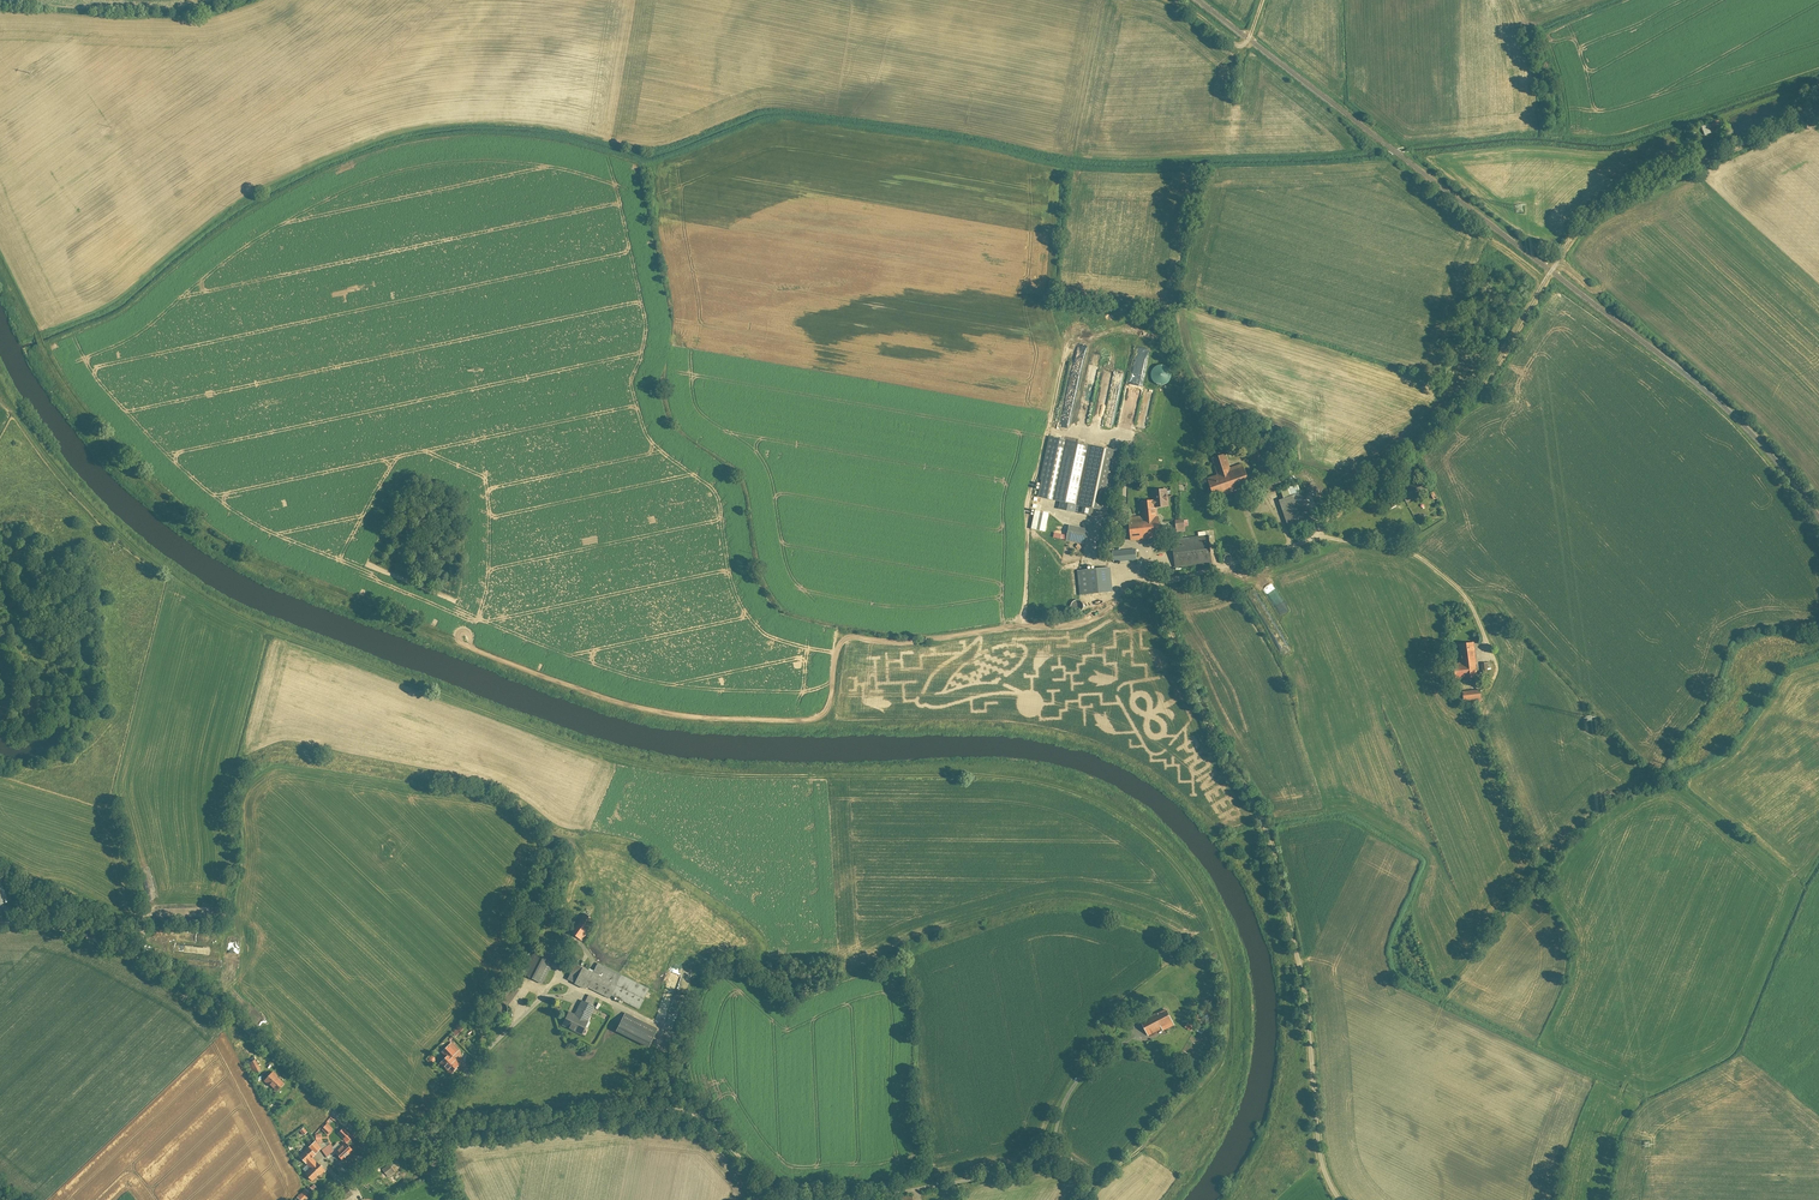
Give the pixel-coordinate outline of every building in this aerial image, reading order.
[(1713,121),(1697,125),(1699,132),(1715,128),(1713,121)] [(1150,377),(1152,380),(1155,382),(1158,383),(1161,383),(1165,382),(1167,380),(1169,378),(1170,375),(1170,372),(1169,368),(1167,366),(1164,364),(1161,363),(1158,363),(1155,365),(1152,367),(1151,370),(1150,373),(1150,377)] [(1123,452),(1051,437),(1039,498),(1110,512),(1123,452)] [(1266,453),(1252,455),(1255,477),(1269,475),(1266,453)] [(1253,487),(1245,467),(1234,471),(1229,457),(1215,462),(1221,479),(1211,483),(1218,499),(1253,487)] [(1286,476),(1261,485),(1264,494),(1289,486),(1286,476)] [(1402,494),(1408,505),(1429,493),(1423,483),(1402,494)] [(1300,484),(1277,492),(1290,529),(1313,520),(1300,484)] [(1132,541),(1162,539),(1161,515),(1157,515),(1157,509),(1173,508),(1172,488),(1154,489),(1154,500),(1142,500),(1143,518),(1131,519),(1132,541)] [(1440,499),(1436,492),(1431,495),(1436,502),(1440,499)] [(1389,498),(1381,502),(1386,513),(1394,508),(1389,498)] [(1070,528),(1067,541),(1086,545),(1089,531),(1070,528)] [(1210,533),(1173,538),(1177,568),(1214,563),(1210,533)] [(1104,552),(1104,563),(1137,560),(1136,550),(1104,552)] [(1114,568),(1080,573),(1084,597),(1117,593),(1114,568)] [(1073,605),(1072,609),(1075,613),(1080,615),(1083,613),(1085,609),(1084,604),(1079,602),(1076,602),(1073,605)] [(1473,675),(1469,639),(1451,641),(1455,677),(1473,675)] [(1477,686),(1458,689),(1460,704),(1479,702),(1477,686)] [(1517,702),(1512,689),(1502,693),(1507,706),(1517,702)] [(585,915),(572,934),(583,942),(596,923),(585,915)] [(540,949),(527,976),(543,984),(557,958),(540,949)] [(598,964),(593,973),(583,969),(575,965),(567,980),(576,984),(576,985),(587,990),(588,988),(611,999),(612,997),(641,1011),(651,990),(619,974),(598,964)] [(609,1016),(599,1011),(602,1005),(599,1004),(596,1010),(595,1009),(595,1008),(593,1007),(596,1000),(590,997),(586,1003),(583,1002),(575,1017),(570,1014),(564,1026),(584,1036),(590,1024),(588,1023),(591,1017),(605,1025),(609,1016)] [(494,1009),(495,1014),(499,1017),(502,1017),(505,1016),(507,1014),(508,1009),(506,1005),(502,1003),(497,1004),(495,1006),(494,1009)] [(1142,1024),(1149,1037),(1174,1024),(1167,1010),(1142,1024)] [(627,1014),(617,1033),(650,1049),(660,1031),(627,1014)] [(462,1025),(453,1035),(459,1040),(468,1031),(462,1025)] [(442,1054),(447,1058),(441,1065),(452,1076),(459,1069),(452,1062),(461,1053),(452,1044),(442,1054)] [(265,1090),(269,1086),(278,1094),(288,1084),(275,1072),(270,1078),(258,1064),(248,1072),(265,1090)] [(326,1126),(322,1131),(328,1137),(333,1132),(326,1126)] [(344,1129),(338,1135),(348,1145),(354,1139),(344,1129)] [(316,1143),(310,1149),(316,1155),(322,1149),(316,1143)] [(346,1144),(342,1148),(338,1144),(333,1149),(331,1146),(323,1152),(327,1158),(335,1152),(336,1154),(343,1161),(353,1151),(346,1144)] [(309,1148),(300,1158),(312,1169),(306,1175),(314,1183),(325,1172),(312,1159),(316,1155),(310,1149),(309,1148)] [(388,1164),(379,1172),(386,1180),(395,1172),(388,1164)] [(338,1199),(347,1199),(353,1195),(348,1188),(336,1198),(338,1199)] [(298,1199),(299,1199),(309,1199),(312,1196),(306,1190),(298,1199)]
